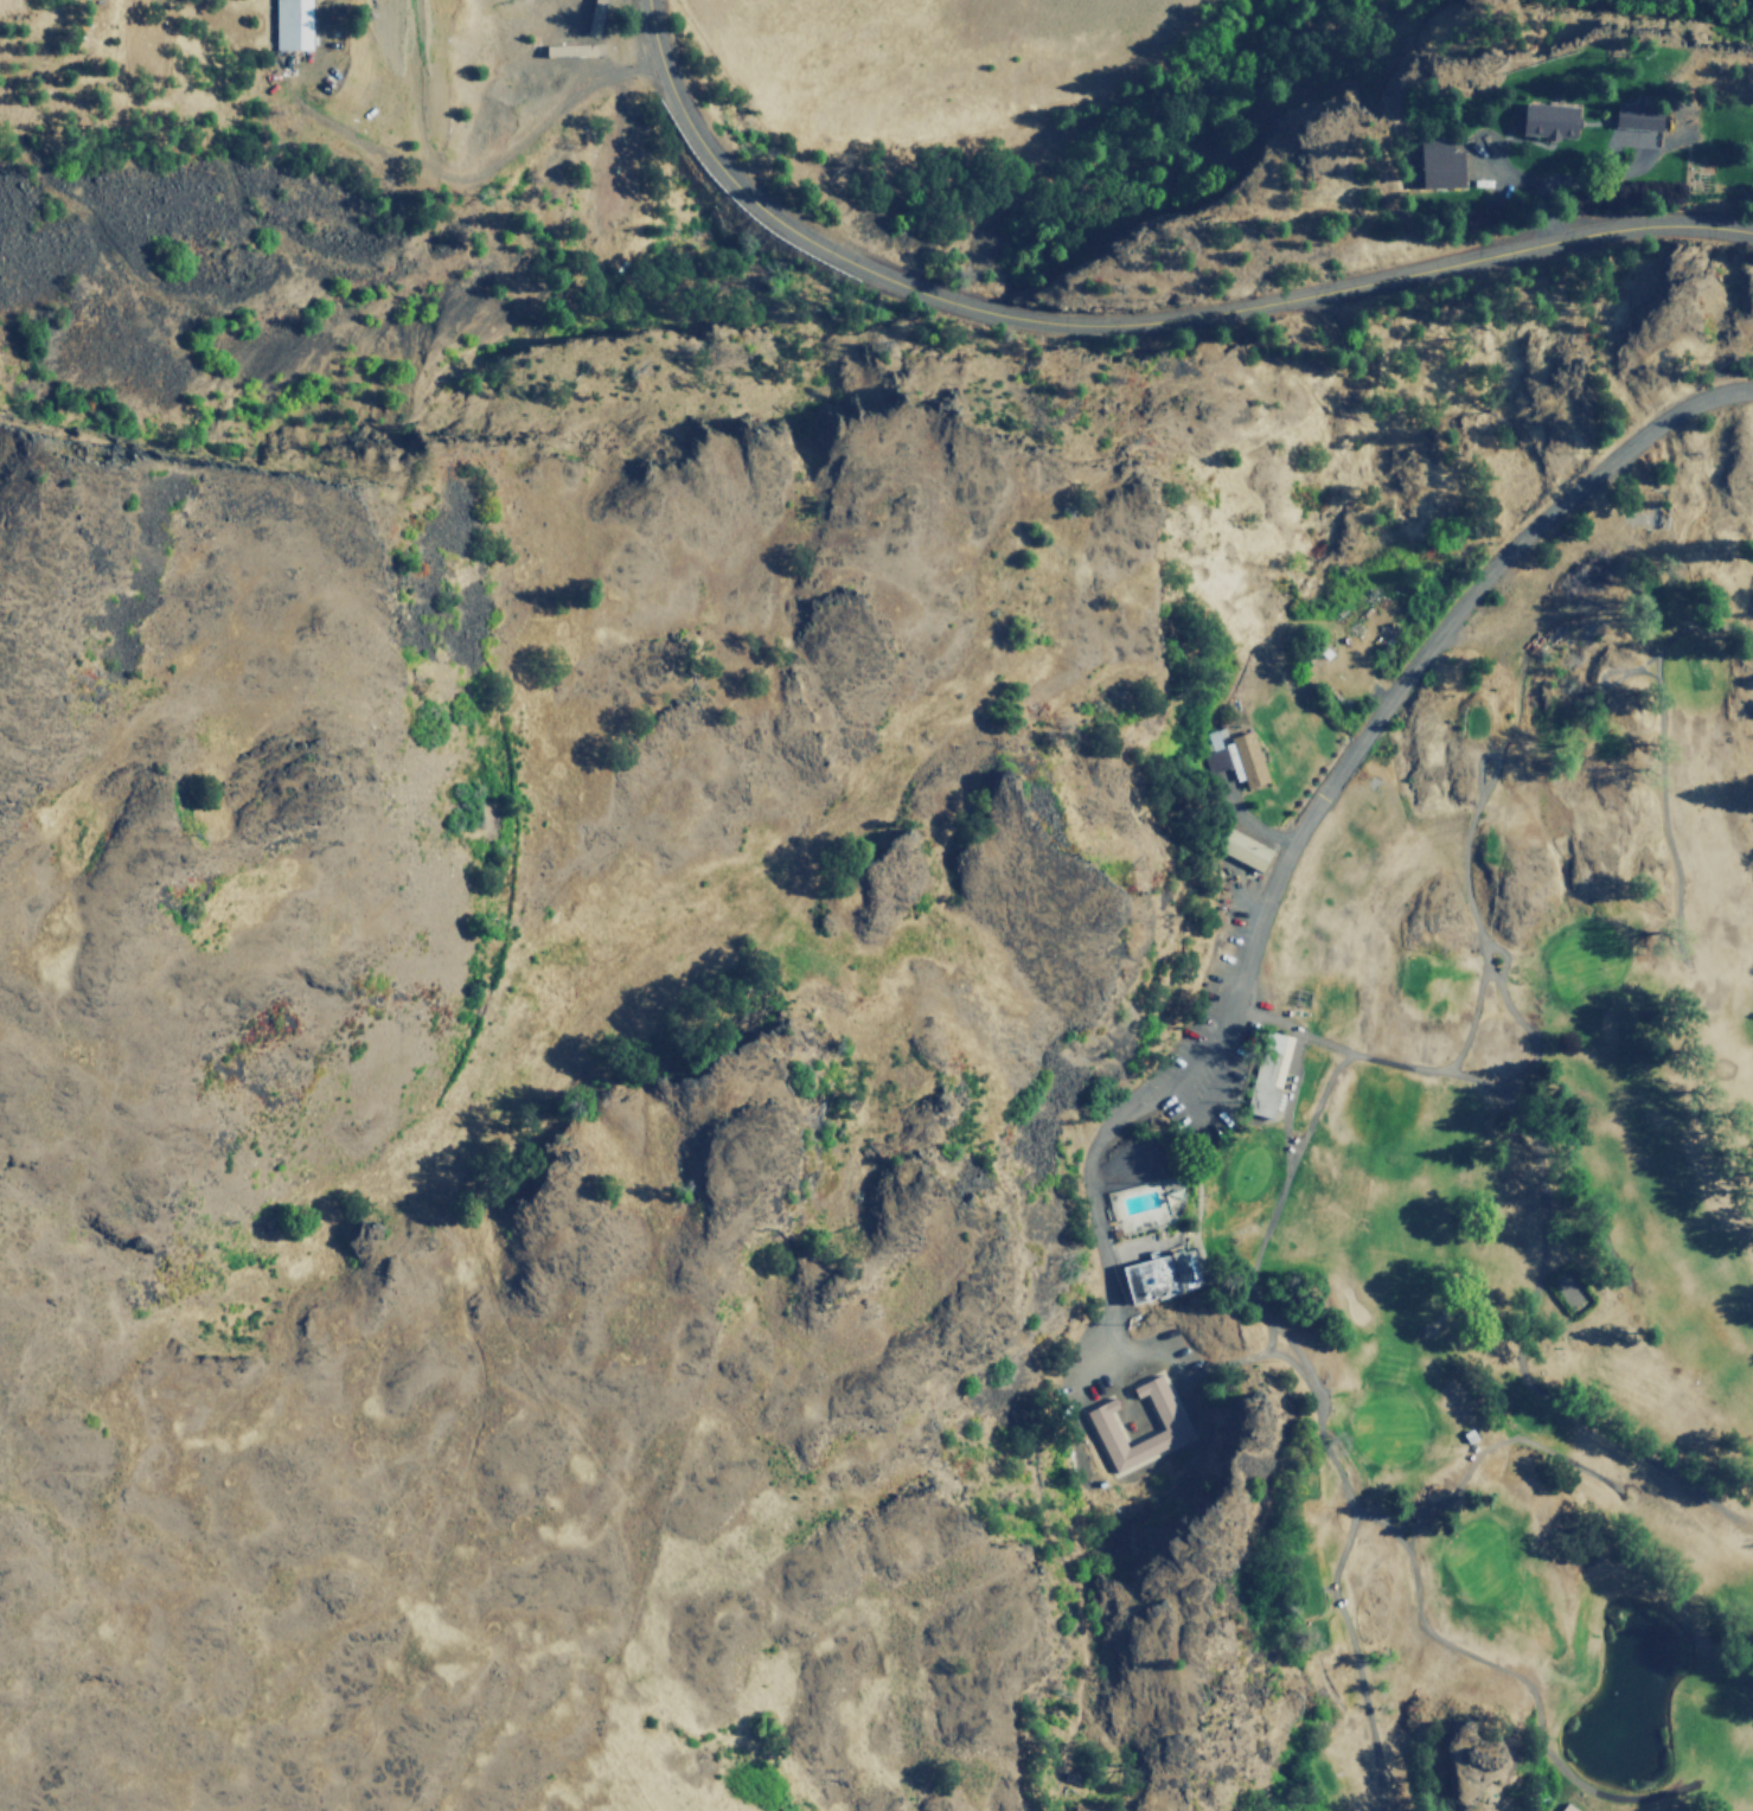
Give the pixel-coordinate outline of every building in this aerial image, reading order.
[(1575,137),(1576,104),(1522,102),(1521,135),(1575,137)] [(1661,104),(1614,103),(1613,128),(1659,129),(1661,104)] [(1461,187),(1460,151),(1450,151),(1448,136),(1419,136),(1420,188),(1461,187)] [(1252,732),(1220,742),(1216,730),(1205,732),(1211,753),(1203,755),(1209,774),(1230,768),(1235,782),(1242,780),(1246,789),(1267,782),(1252,732)] [(1261,870),(1271,847),(1226,830),(1216,852),(1261,870)] [(1290,1037),(1273,1034),(1268,1050),(1260,1048),(1245,1113),(1271,1119),(1290,1037)] [(1128,1304),(1199,1286),(1190,1247),(1119,1265),(1128,1304)] [(1189,1438),(1160,1374),(1131,1387),(1135,1399),(1145,1394),(1160,1429),(1124,1446),(1109,1410),(1117,1408),(1112,1397),(1085,1409),(1112,1471),(1189,1438)]
